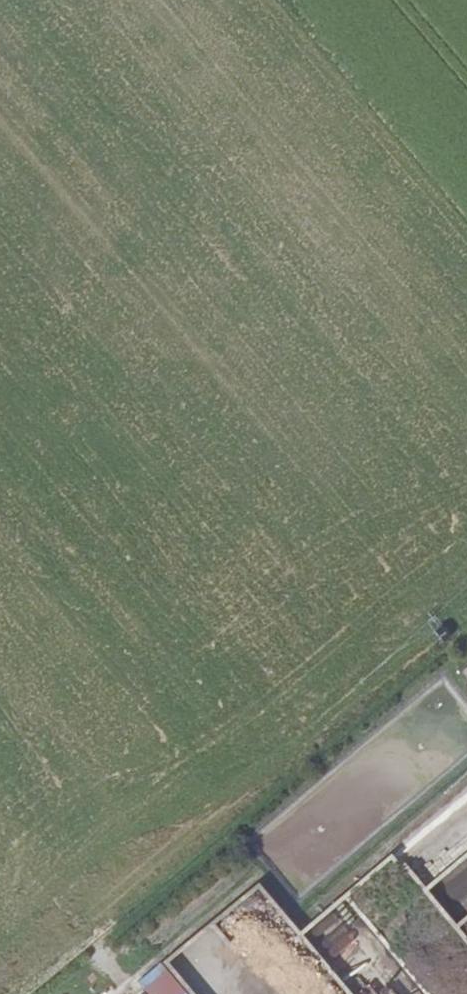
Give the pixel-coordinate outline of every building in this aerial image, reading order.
[(343,993),(466,993),(466,938),(427,888),(466,856),(466,795),(294,933),(343,993)] [(146,993),(170,979),(163,967),(139,982),(146,993)]
